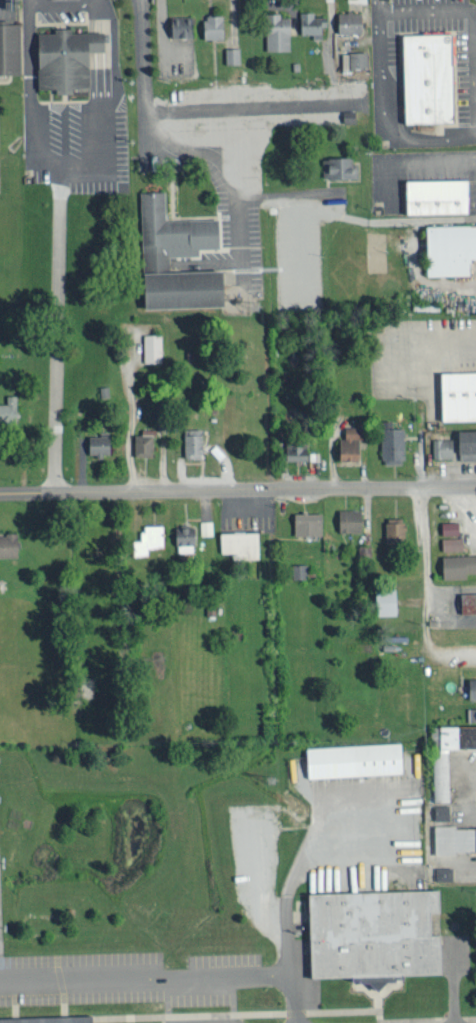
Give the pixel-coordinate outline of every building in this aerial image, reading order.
[(299,33),(323,33),(323,25),(329,25),(329,15),(314,15),(315,11),(299,11),(299,33)] [(338,32),(364,32),(364,11),(338,11),(338,32)] [(291,49),(291,16),(281,16),(281,12),(266,12),(266,49),(291,49)] [(204,38),(225,37),(225,14),(203,14),(204,38)] [(171,15),(171,36),(193,36),(194,15),(171,15)] [(22,74),(21,23),(0,23),(0,74),(22,74)] [(36,33),(36,90),(90,91),(88,55),(103,55),(103,32),(36,33)] [(450,35),(452,124),(405,126),(402,37),(450,35)] [(240,63),(240,47),(225,47),(225,63),(240,63)] [(342,52),(343,68),(368,67),(367,51),(342,52)] [(356,178),(356,156),(325,157),(325,179),(356,178)] [(405,183),(405,216),(468,214),(468,182),(405,183)] [(161,193),(163,221),(216,218),(218,251),(189,252),(189,247),(168,248),(169,268),(169,275),(221,274),(224,310),(144,313),(140,193),(161,193)] [(428,225),(430,275),(472,274),(472,258),(475,257),(475,224),(428,225)] [(145,360),(162,360),(162,332),(144,333),(145,360)] [(444,418),(475,417),(475,368),(443,370),(444,418)] [(18,417),(0,419),(0,402),(7,401),(7,393),(18,392),(18,417)] [(173,429),(173,419),(158,419),(158,429),(173,429)] [(385,461),(404,462),(404,425),(382,425),(385,461)] [(183,427),(185,455),(205,456),(202,426),(183,427)] [(475,458),(475,428),(459,428),(459,436),(433,436),(432,457),(475,458)] [(86,433),(88,453),(111,452),(110,432),(86,433)] [(133,432),(133,454),(154,455),(153,432),(133,432)] [(336,435),(337,457),(362,457),(360,437),(336,435)] [(286,458),(309,458),(310,440),(286,439),(286,458)] [(363,507),(338,508),(339,531),(363,530),(363,507)] [(323,511),(295,510),(294,533),(322,533),(323,511)] [(387,542),(407,541),(406,515),(386,516),(387,542)] [(200,534),(212,534),(212,520),(200,520),(200,534)] [(460,532),(459,520),(442,520),(443,533),(460,532)] [(135,555),(149,554),(149,547),(165,547),(164,523),(143,523),(143,538),(134,539),(135,555)] [(176,550),(196,551),(196,525),(176,525),(176,550)] [(258,530),(220,530),(220,552),(231,552),(231,558),(258,558),(258,530)] [(19,555),(19,532),(0,532),(0,555),(19,555)] [(463,548),(463,535),(442,536),(443,549),(463,548)] [(467,571),(475,570),(475,553),(442,553),(442,577),(467,576),(467,571)] [(306,563),(295,563),(295,576),(307,576),(306,563)] [(399,613),(398,587),(378,587),(379,613),(399,613)] [(475,611),(475,591),(461,591),(462,612),(475,611)] [(449,746),(475,746),(475,724),(441,724),(441,729),(433,729),(434,799),(450,799),(449,746)] [(405,772),(404,741),(309,745),(310,776),(405,772)] [(450,818),(450,803),(435,804),(435,819),(450,818)] [(435,825),(435,851),(475,850),(475,825),(435,825)] [(453,879),(453,867),(438,867),(439,879),(453,879)] [(309,981),(307,895),(437,894),(441,979),(309,981)] [(95,1014),(0,1015),(0,1022),(95,1022),(95,1014)]
